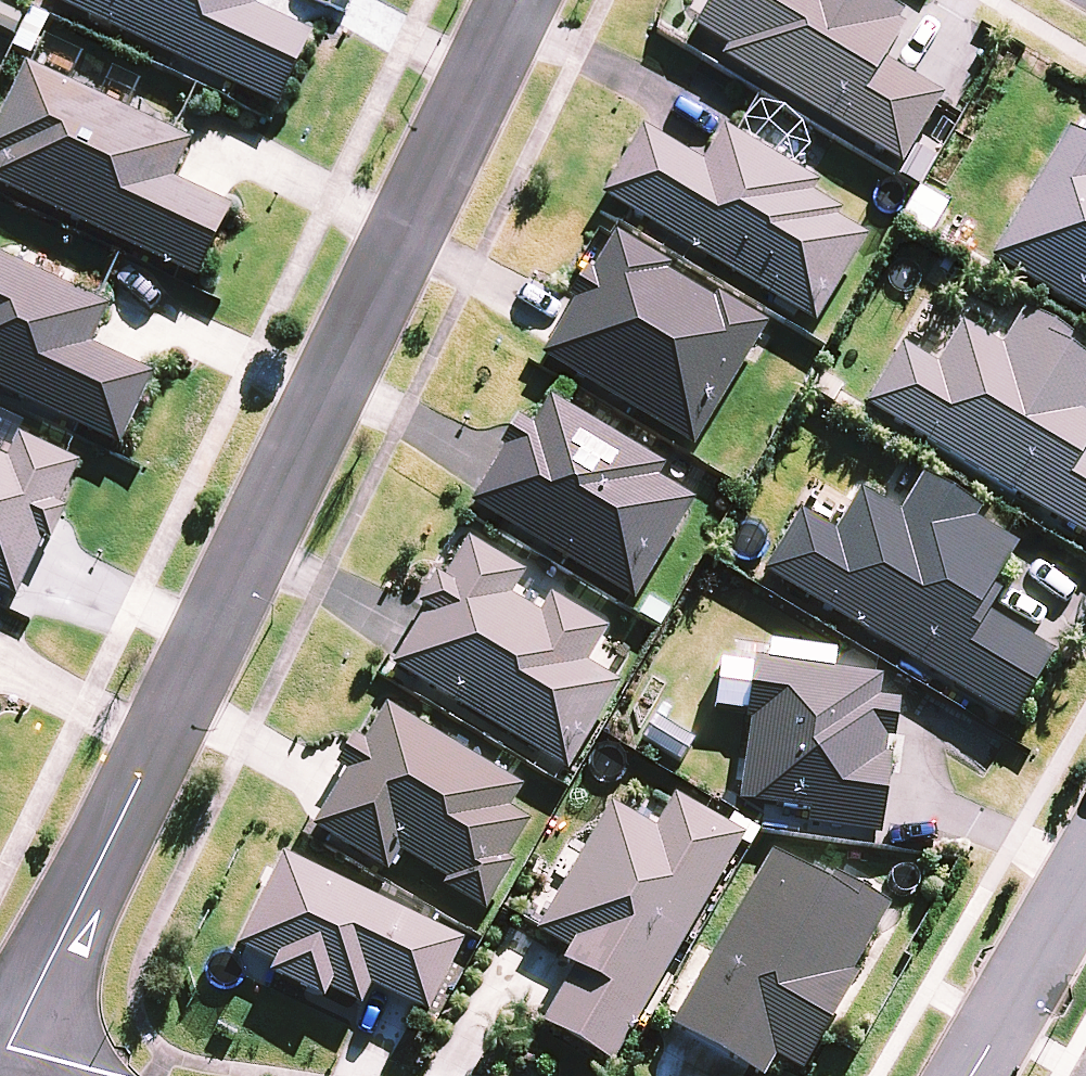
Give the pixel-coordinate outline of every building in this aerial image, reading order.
[(277,114),(312,41),(253,13),(259,0),(43,0),(41,3),(277,114)] [(719,57),(898,165),(940,95),(881,60),(902,26),(896,22),(901,13),(879,0),(707,0),(691,27),(724,48),(719,57)] [(195,285),(229,214),(169,186),(187,146),(172,139),(24,69),(0,121),(0,194),(195,285)] [(988,258),(1085,316),(1085,142),(1065,129),(988,258)] [(625,218),(811,330),(864,243),(832,224),(837,216),(807,198),(813,189),(732,140),(721,134),(700,169),(640,132),(598,201),(625,218)] [(574,305),(539,361),(688,452),(763,330),(714,300),(711,306),(663,277),(666,271),(614,239),(590,278),(582,273),(566,300),(574,305)] [(116,451),(150,380),(86,350),(105,312),(95,308),(0,263),(0,397),(116,451)] [(863,405),(1085,539),(1085,361),(1072,353),(1080,341),(1022,307),(999,346),(958,322),(933,364),(900,344),(863,405)] [(467,507),(630,606),(691,506),(653,483),(660,471),(547,403),(529,431),(516,423),(499,451),(501,452),(467,507)] [(12,602),(39,545),(47,549),(63,516),(55,512),(76,468),(17,440),(6,465),(0,462),(0,596),(12,602)] [(797,511),(760,572),(1009,722),(1051,654),(985,613),(998,592),(988,586),(1013,545),(971,520),(978,509),(921,475),(897,514),(857,489),(831,531),(797,511)] [(388,671),(564,777),(617,688),(584,668),(605,634),(547,599),(536,618),(506,600),(520,577),(465,544),(440,585),(433,580),(413,612),(421,616),(388,671)] [(747,721),(736,802),(806,813),(804,827),(877,837),(888,757),(881,756),(884,737),(891,738),(896,702),(877,699),(880,677),(752,659),(743,720),(747,721)] [(342,776),(309,832),(384,877),(396,857),(442,885),(439,890),(482,916),(511,867),(504,863),(526,826),(505,813),(519,791),(382,710),(360,746),(351,741),(333,771),(342,776)] [(540,1029),(609,1069),(613,1061),(742,838),(673,798),(653,833),(608,808),(534,937),(565,954),(557,967),(571,975),(540,1029)] [(769,852),(668,1026),(755,1075),(760,1075),(772,1057),(799,1072),(822,1032),(855,975),(849,972),(887,906),(830,873),(824,884),(769,852)] [(426,1018),(461,945),(279,858),(235,950),(270,967),(265,978),(320,1004),(325,993),(358,1009),(367,990),(426,1018)]
